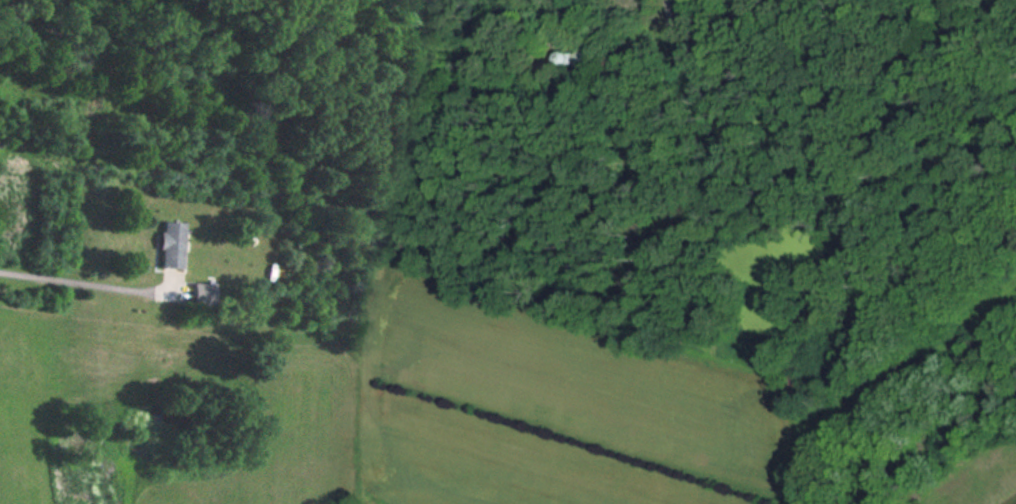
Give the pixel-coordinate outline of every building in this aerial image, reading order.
[(180,222),(178,268),(157,267),(158,248),(155,248),(156,231),(159,232),(160,221),(180,222)] [(212,282),(211,302),(190,302),(190,281),(212,282)]
